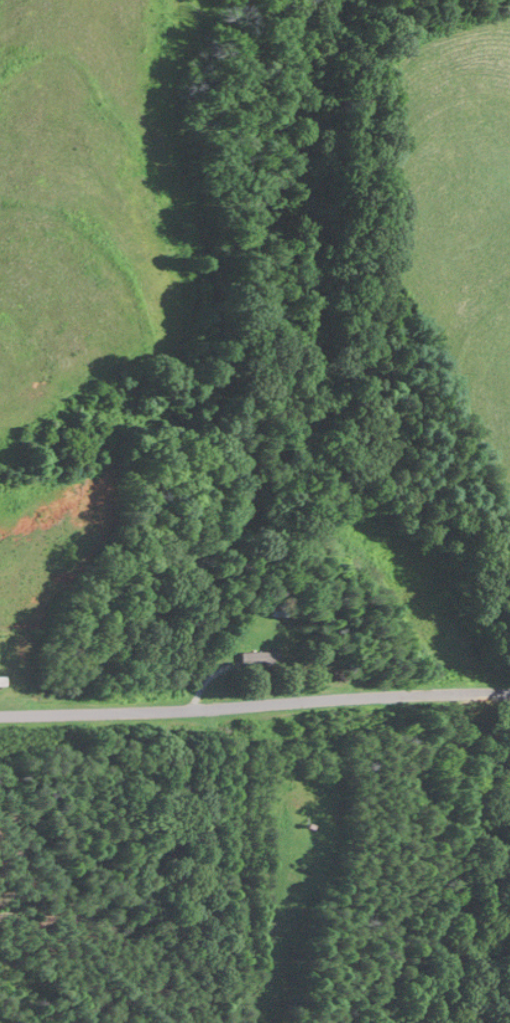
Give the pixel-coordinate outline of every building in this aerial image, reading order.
[(275,668),(275,653),(236,653),(236,668),(275,668)]
